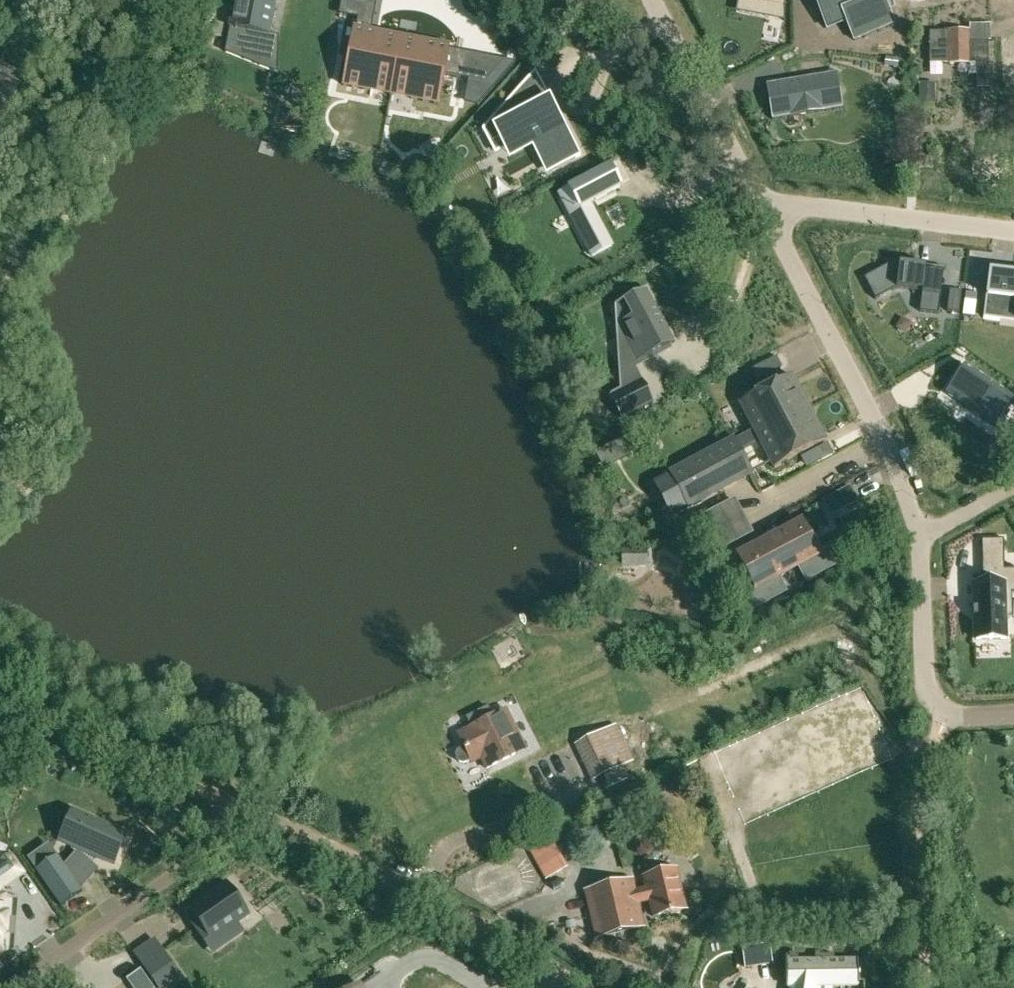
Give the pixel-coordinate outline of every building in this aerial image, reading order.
[(225,52),(227,52),(228,45),(266,52),(269,35),(278,37),(278,36),(269,34),(276,0),(235,0),(225,52)] [(834,17),(843,13),(846,21),(854,40),(894,23),(888,11),(884,0),(827,0),(834,17)] [(349,51),(348,54),(342,86),(439,104),(450,47),(353,28),(349,51)] [(929,32),(930,64),(979,63),(979,88),(989,88),(988,41),(970,41),(970,31),(929,32)] [(506,60),(477,54),(472,81),(485,84),(506,60)] [(838,72),(767,84),(773,120),(844,108),(838,72)] [(919,84),(919,105),(935,104),(935,84),(919,84)] [(503,112),(501,108),(482,130),(487,139),(500,132),(507,147),(530,135),(544,162),(572,148),(561,128),(557,130),(544,105),(539,107),(528,87),(507,110),(503,112)] [(579,207),(569,212),(592,256),(612,246),(589,203),(621,186),(611,166),(569,188),(579,207)] [(920,312),(938,314),(943,275),(926,272),(927,266),(899,262),(899,267),(889,266),(890,265),(889,265),(864,278),(864,279),(875,300),(897,288),(922,292),(920,312)] [(983,318),(1012,322),(1013,322),(1013,273),(989,270),(989,274),(983,318)] [(646,289),(620,303),(628,320),(618,325),(637,361),(619,370),(619,371),(670,344),(674,343),(646,289)] [(960,291),(949,290),(946,311),(957,312),(960,291)] [(965,301),(976,302),(977,294),(966,293),(965,301)] [(945,393),(995,428),(996,427),(986,420),(994,407),(1004,414),(1013,400),(1013,398),(965,365),(945,393)] [(754,429),(735,439),(741,451),(760,441),(772,463),(774,468),(826,441),(791,375),(771,386),(768,388),(740,403),(754,429)] [(640,382),(613,396),(623,417),(651,402),(640,382)] [(609,445),(617,462),(630,455),(622,438),(609,445)] [(726,444),(670,474),(688,508),(753,473),(741,451),(735,439),(731,441),(726,444)] [(827,442),(816,448),(822,460),(834,454),(827,442)] [(838,493),(845,507),(857,501),(850,487),(838,493)] [(706,536),(728,525),(719,509),(698,520),(706,536)] [(827,552),(820,555),(802,521),(737,556),(747,576),(744,578),(733,585),(746,610),(746,611),(747,612),(786,592),(778,577),(797,567),(805,582),(806,581),(835,566),(834,564),(827,552)] [(706,536),(715,552),(736,541),(728,525),(706,536)] [(987,542),(987,554),(1003,553),(1003,541),(987,542)] [(982,570),(983,584),(974,584),(975,609),(973,609),(973,610),(975,610),(975,616),(973,616),(973,617),(975,617),(976,640),(1005,639),(1004,617),(1012,617),(1012,593),(1013,593),(1013,569),(1004,569),(982,570)] [(485,768),(514,753),(494,714),(456,733),(462,745),(458,747),(455,750),(454,754),(455,758),(458,761),(462,763),(466,762),(470,760),(471,762),(480,757),(485,768)] [(627,780),(621,767),(632,762),(615,726),(584,740),(607,789),(627,780)] [(76,814),(64,841),(114,862),(125,835),(128,837),(129,835),(72,810),(71,811),(76,814)] [(21,872),(7,852),(9,847),(0,844),(0,886),(21,872)] [(57,856),(36,871),(61,907),(82,892),(81,890),(64,865),(57,856)] [(633,893),(630,881),(588,891),(599,938),(641,928),(635,903),(650,900),(654,917),(685,909),(676,869),(644,877),(647,890),(633,893)] [(188,910),(192,915),(210,941),(238,922),(249,914),(228,883),(188,910)] [(755,946),(742,947),(745,969),(758,967),(755,946)] [(819,986),(822,986),(823,987),(842,986),(859,986),(859,982),(858,960),(858,958),(857,958),(857,959),(833,959),(833,956),(834,956),(834,954),(815,954),(815,959),(798,959),(798,954),(789,954),(789,955),(787,955),(787,954),(786,954),(786,987),(791,987),(819,987),(819,986)] [(149,973),(159,987),(163,987),(180,976),(168,959),(149,973)] [(124,986),(125,987),(155,987),(144,973),(124,986)]
